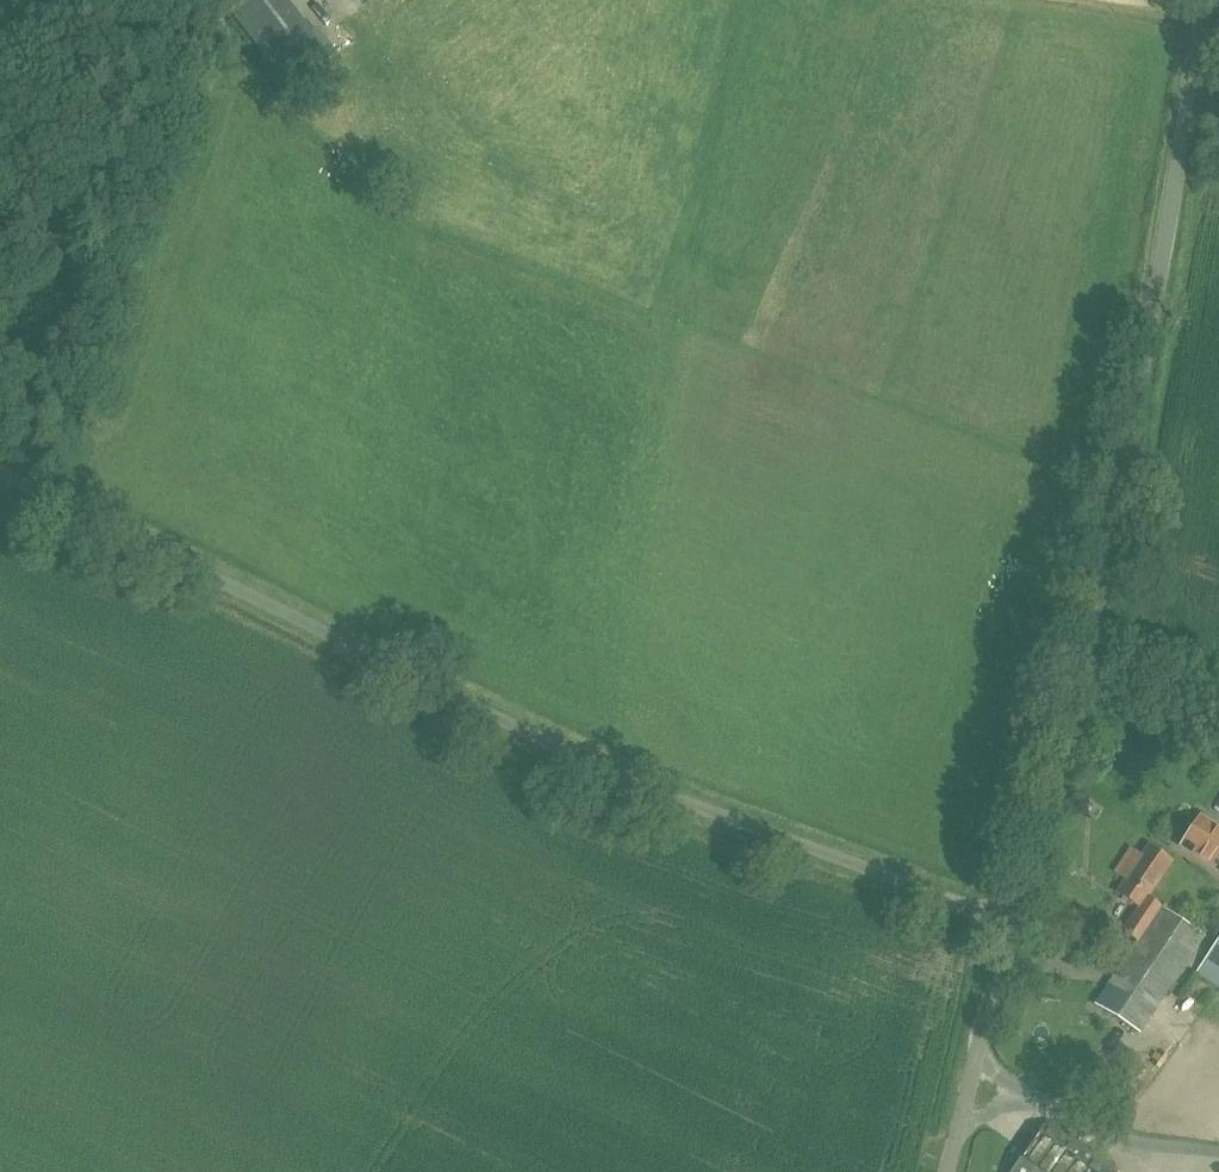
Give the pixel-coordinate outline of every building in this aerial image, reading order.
[(1200,816),(1179,847),(1195,857),(1218,873),(1218,829),(1200,816)] [(1172,863),(1148,846),(1140,856),(1131,850),(1115,872),(1125,879),(1116,893),(1138,908),(1121,932),(1135,942),(1095,1004),(1141,1034),(1203,938),(1147,899),(1169,867),(1172,863)] [(1197,972),(1218,987),(1218,938),(1197,972)] [(1083,1169),(1044,1142),(1024,1171),(1114,1171),(1091,1156),(1083,1169)]
